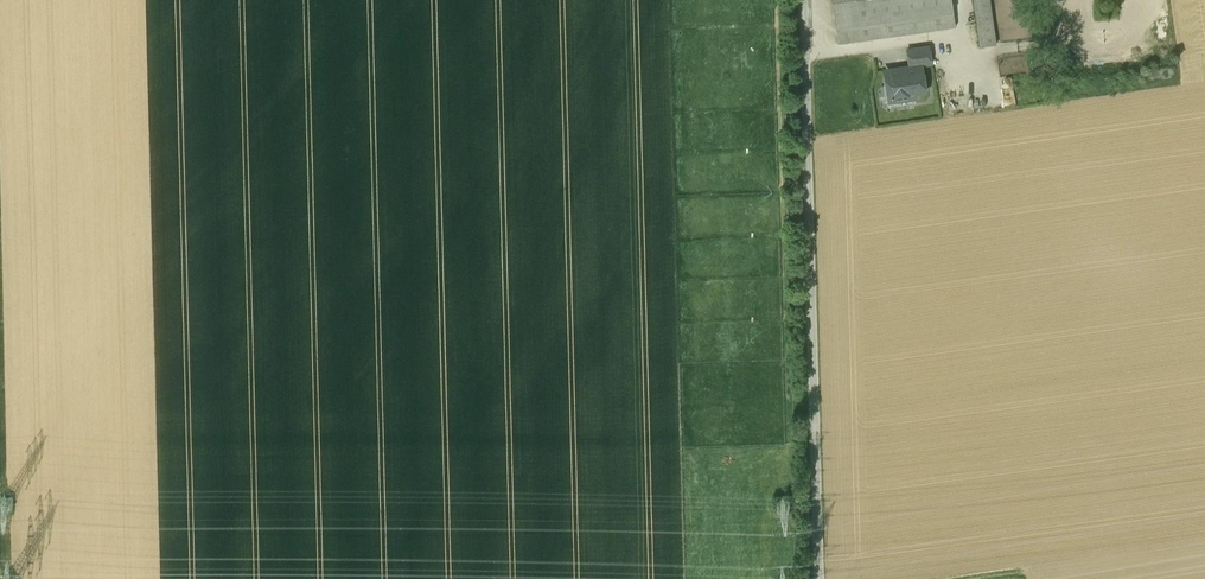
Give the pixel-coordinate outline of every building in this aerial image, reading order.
[(838,42),(956,25),(952,0),(832,0),(838,42)] [(990,0),(974,0),(980,46),(996,43),(990,0)] [(926,92),(922,65),(908,67),(906,70),(899,70),(897,68),(888,70),(890,81),(887,81),(889,97),(894,102),(917,98),(916,93),(926,92)]
